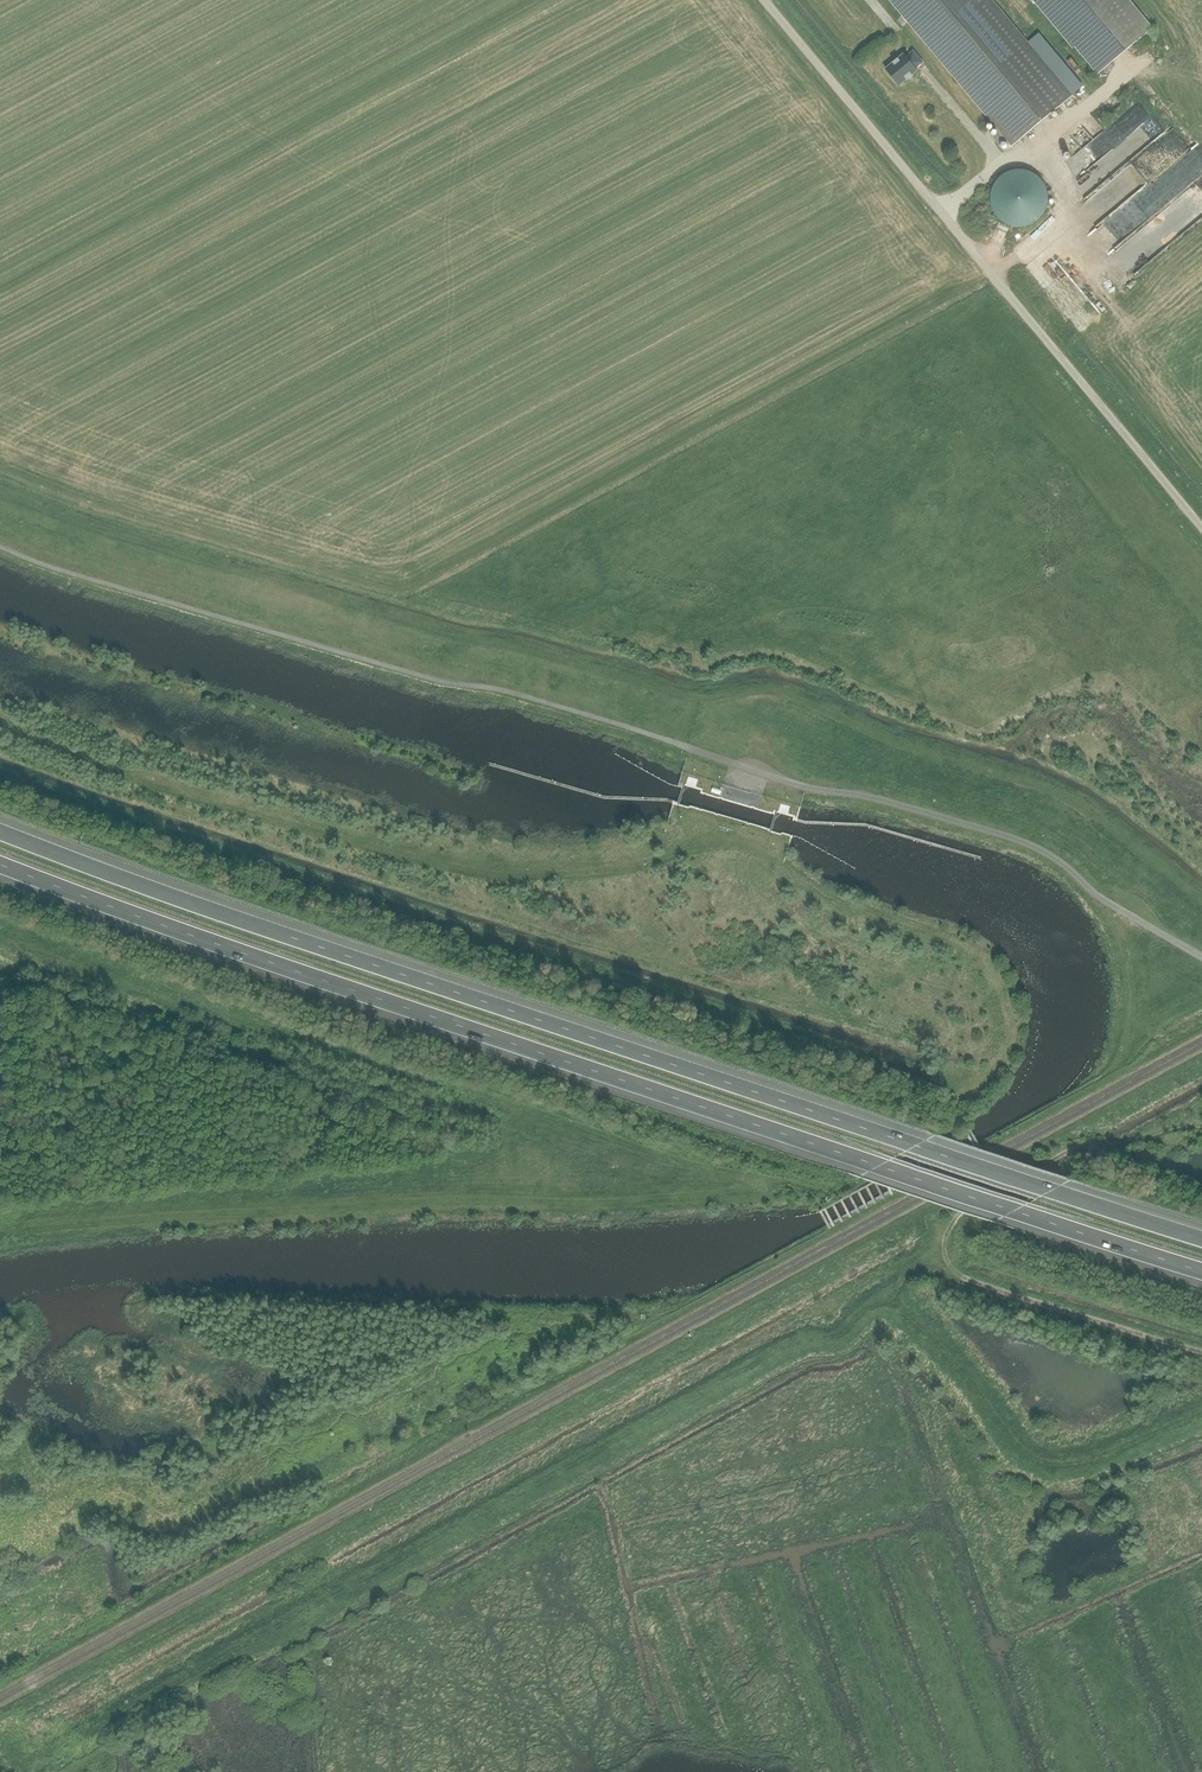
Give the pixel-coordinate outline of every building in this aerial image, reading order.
[(1013,145),(1070,97),(989,0),(892,0),(1013,145)] [(1098,74),(1153,28),(1129,0),(1035,0),(1098,74)] [(917,70),(903,54),(885,70),(899,85),(907,78),(908,79),(912,76),(911,75),(917,70)] [(1021,227),(1025,227),(1029,226),(1033,224),(1036,222),(1039,219),(1042,216),(1045,213),(1046,209),(1048,205),(1049,201),(1049,197),(1048,193),(1047,189),(1046,185),(1044,182),(1041,178),(1038,175),(1035,173),(1032,171),(1028,170),(1024,169),(1020,168),(1015,169),(1011,169),(1007,171),(1004,173),(1000,175),(997,178),(995,181),(993,185),(991,188),(990,192),(990,196),(990,201),(990,205),(992,209),(993,212),(996,216),(998,219),(1002,222),(1005,224),(1009,226),(1013,227),(1017,227),(1021,227)] [(1123,235),(1129,229),(1123,223),(1114,232),(1112,231),(1104,239),(1113,249),(1125,237),(1123,235)]
